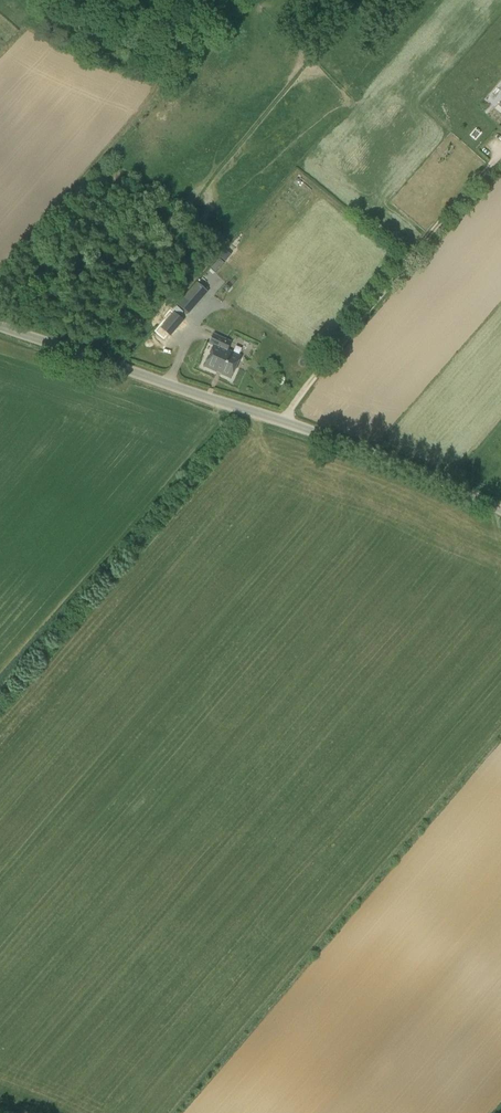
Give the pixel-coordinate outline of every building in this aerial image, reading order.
[(168,230),(172,225),(166,219),(162,225),(168,230)] [(224,263),(219,259),(210,270),(215,274),(224,263)] [(208,292),(198,283),(185,298),(195,307),(208,292)] [(188,314),(194,307),(184,298),(178,305),(188,314)] [(183,320),(171,309),(158,324),(171,337),(183,320)] [(204,366),(231,378),(240,358),(227,352),(232,343),(213,334),(209,343),(213,345),(204,366)]
